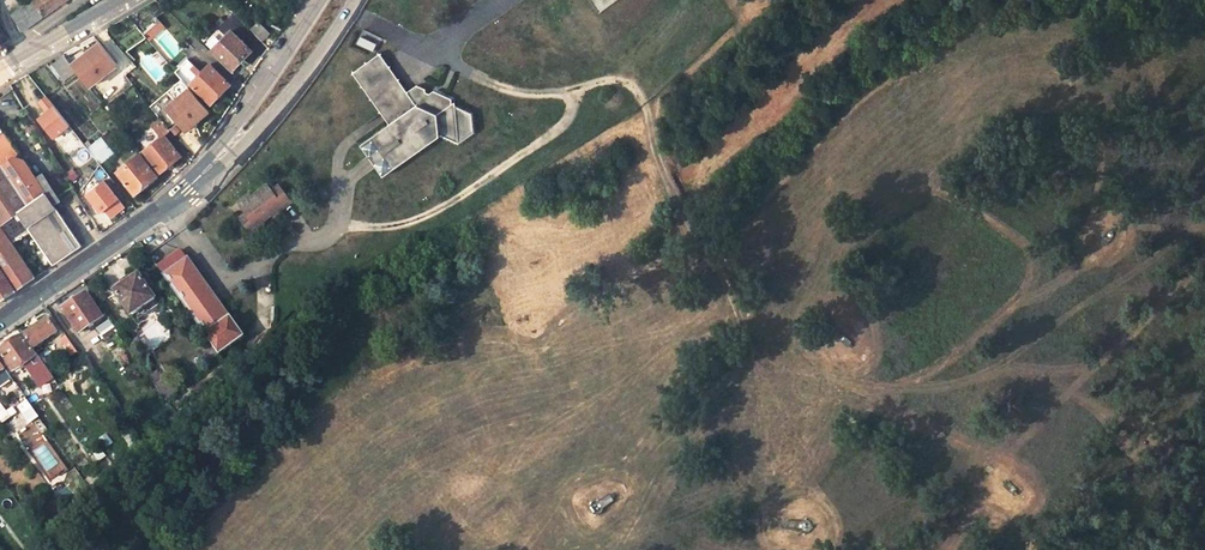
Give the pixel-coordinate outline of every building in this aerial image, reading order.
[(12,16),(23,30),(66,0),(34,0),(12,16)] [(603,14),(622,0),(594,0),(603,14)] [(142,26),(145,31),(161,19),(157,14),(142,26)] [(260,23),(253,30),(264,41),(271,35),(260,23)] [(139,28),(137,25),(116,43),(125,54),(146,36),(143,33),(139,28)] [(232,31),(213,50),(233,70),(252,51),(232,31)] [(372,51),(376,43),(359,35),(355,43),(372,51)] [(101,45),(72,68),(75,72),(87,87),(117,64),(101,45)] [(447,101),(428,92),(420,89),(408,95),(380,57),(354,77),(383,114),(392,128),(363,148),(386,178),(440,140),(460,150),(478,135),(476,114),(447,101)] [(67,78),(75,72),(72,68),(64,59),(56,65),(67,78)] [(230,84),(210,65),(202,73),(188,60),(177,71),(182,78),(189,87),(192,84),(212,103),(230,84)] [(189,87),(182,78),(167,91),(175,100),(166,108),(186,130),(209,110),(189,87)] [(47,98),(40,103),(48,113),(54,108),(47,98)] [(48,113),(39,120),(54,139),(70,128),(54,108),(48,113)] [(3,131),(0,133),(0,167),(13,158),(23,159),(3,131)] [(209,138),(203,134),(197,141),(203,145),(209,138)] [(160,173),(180,156),(164,135),(143,152),(160,173)] [(102,153),(106,159),(113,152),(103,140),(92,149),(94,150),(91,152),(93,155),(95,158),(102,153)] [(100,163),(106,159),(102,153),(95,158),(100,163)] [(134,192),(156,175),(140,154),(118,172),(134,192)] [(34,277),(12,245),(32,232),(54,264),(78,247),(50,201),(57,196),(45,177),(38,182),(23,159),(13,158),(0,167),(0,301),(34,277)] [(105,181),(87,195),(102,213),(107,209),(112,216),(125,206),(105,181)] [(241,219),(251,232),(263,223),(260,219),(265,215),(266,218),(272,213),(274,215),(291,202),(279,187),(272,192),(268,185),(252,198),(250,196),(242,201),(250,212),(247,214),(241,219)] [(239,203),(247,214),(250,212),(242,201),(239,203)] [(157,266),(211,342),(219,353),(243,336),(181,249),(157,266)] [(115,292),(131,316),(154,300),(155,298),(139,276),(115,292)] [(102,316),(85,293),(62,309),(78,332),(102,316)] [(157,303),(154,300),(131,316),(134,320),(157,303)] [(58,331),(48,318),(23,335),(32,349),(58,331)] [(101,337),(115,328),(109,318),(95,328),(101,337)] [(155,322),(142,328),(151,348),(164,343),(155,322)] [(30,359),(35,355),(21,336),(0,351),(0,362),(8,374),(30,359)] [(78,353),(66,337),(61,341),(72,356),(78,353)] [(208,363),(219,353),(211,342),(200,352),(208,363)] [(44,378),(50,374),(36,354),(35,355),(30,359),(44,378)] [(8,374),(0,362),(0,383),(10,376),(8,374)] [(166,400),(174,393),(164,378),(156,385),(166,400)] [(9,417),(0,401),(0,422),(9,417)] [(30,401),(15,406),(19,416),(6,421),(10,430),(37,420),(30,401)] [(53,448),(40,454),(51,477),(64,470),(53,448)]
